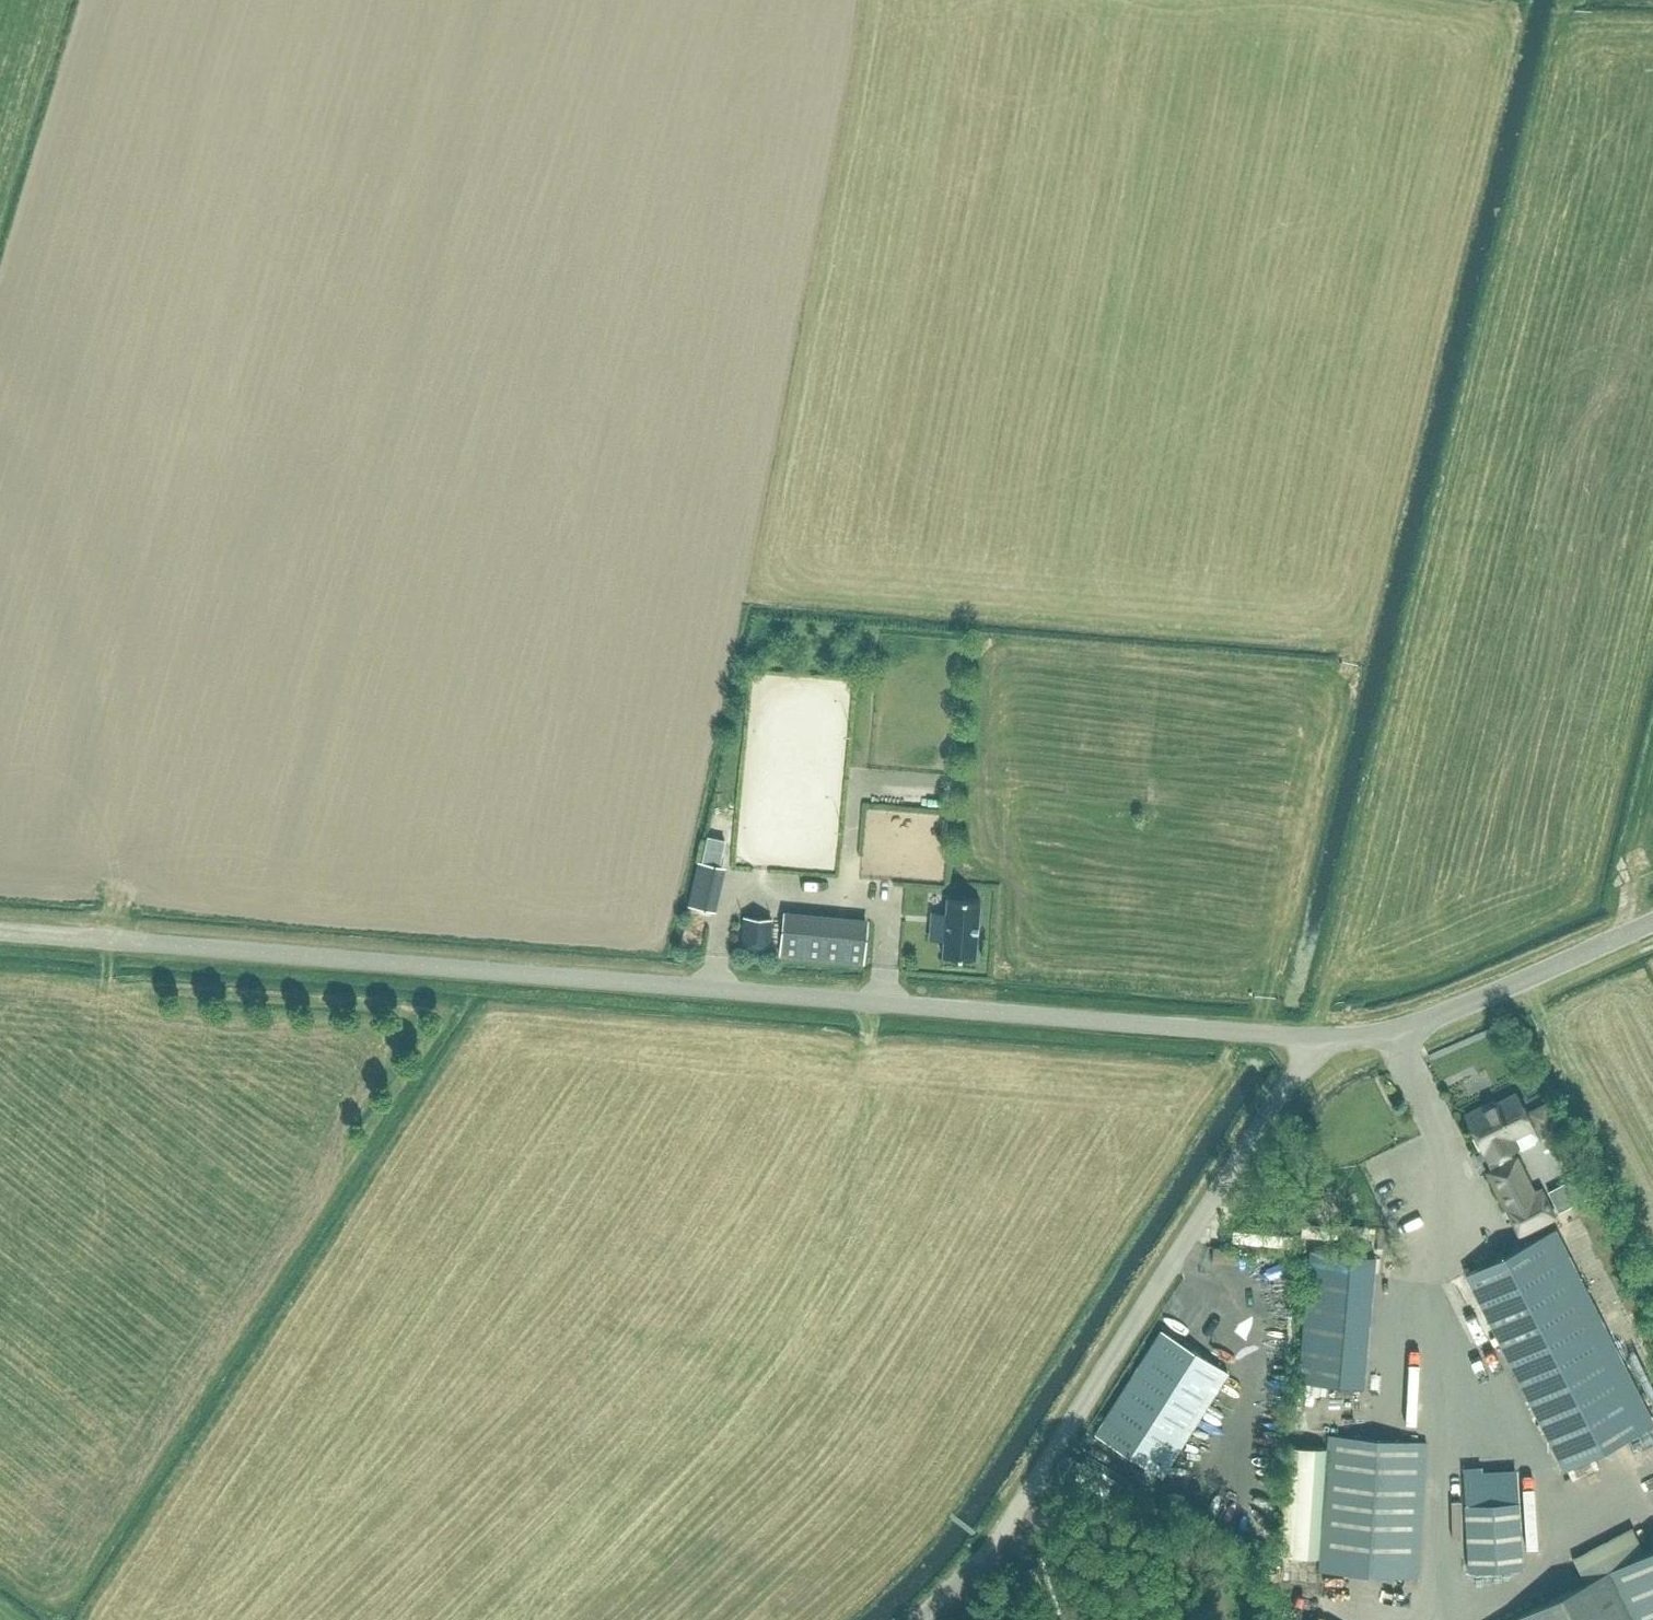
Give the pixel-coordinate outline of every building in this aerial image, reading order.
[(726,837),(732,799),(714,796),(708,834),(726,837)] [(723,839),(706,836),(703,861),(719,865),(723,839)] [(722,869),(696,864),(688,902),(714,907),(722,869)] [(941,955),(974,957),(978,899),(946,896),(941,955)] [(865,923),(782,914),(778,954),(861,962),(865,923)] [(740,946),(767,948),(769,917),(743,915),(740,946)] [(1490,1160),(1491,1160),(1496,1168),(1489,1172),(1521,1235),(1556,1216),(1540,1185),(1530,1190),(1515,1158),(1513,1159),(1509,1151),(1515,1147),(1520,1149),(1533,1143),(1536,1135),(1515,1094),(1486,1109),(1484,1106),(1465,1116),(1482,1150),(1484,1149),(1490,1160)] [(1545,1100),(1525,1109),(1540,1142),(1559,1133),(1545,1100)] [(1554,1115),(1559,1112),(1556,1105),(1550,1107),(1554,1115)] [(1555,1228),(1465,1273),(1563,1469),(1652,1424),(1652,1423),(1555,1228)] [(1373,1257),(1308,1251),(1296,1380),(1362,1385),(1373,1257)] [(1160,1475),(1226,1371),(1159,1329),(1093,1433),(1160,1475)] [(1426,1442),(1328,1435),(1319,1570),(1416,1577),(1426,1442)] [(1284,1444),(1277,1553),(1317,1556),(1324,1447),(1284,1444)] [(1497,1469),(1463,1471),(1468,1570),(1522,1566),(1519,1499),(1516,1468),(1497,1469)] [(1512,1619),(1652,1619),(1652,1546),(1511,1617),(1512,1619)]
